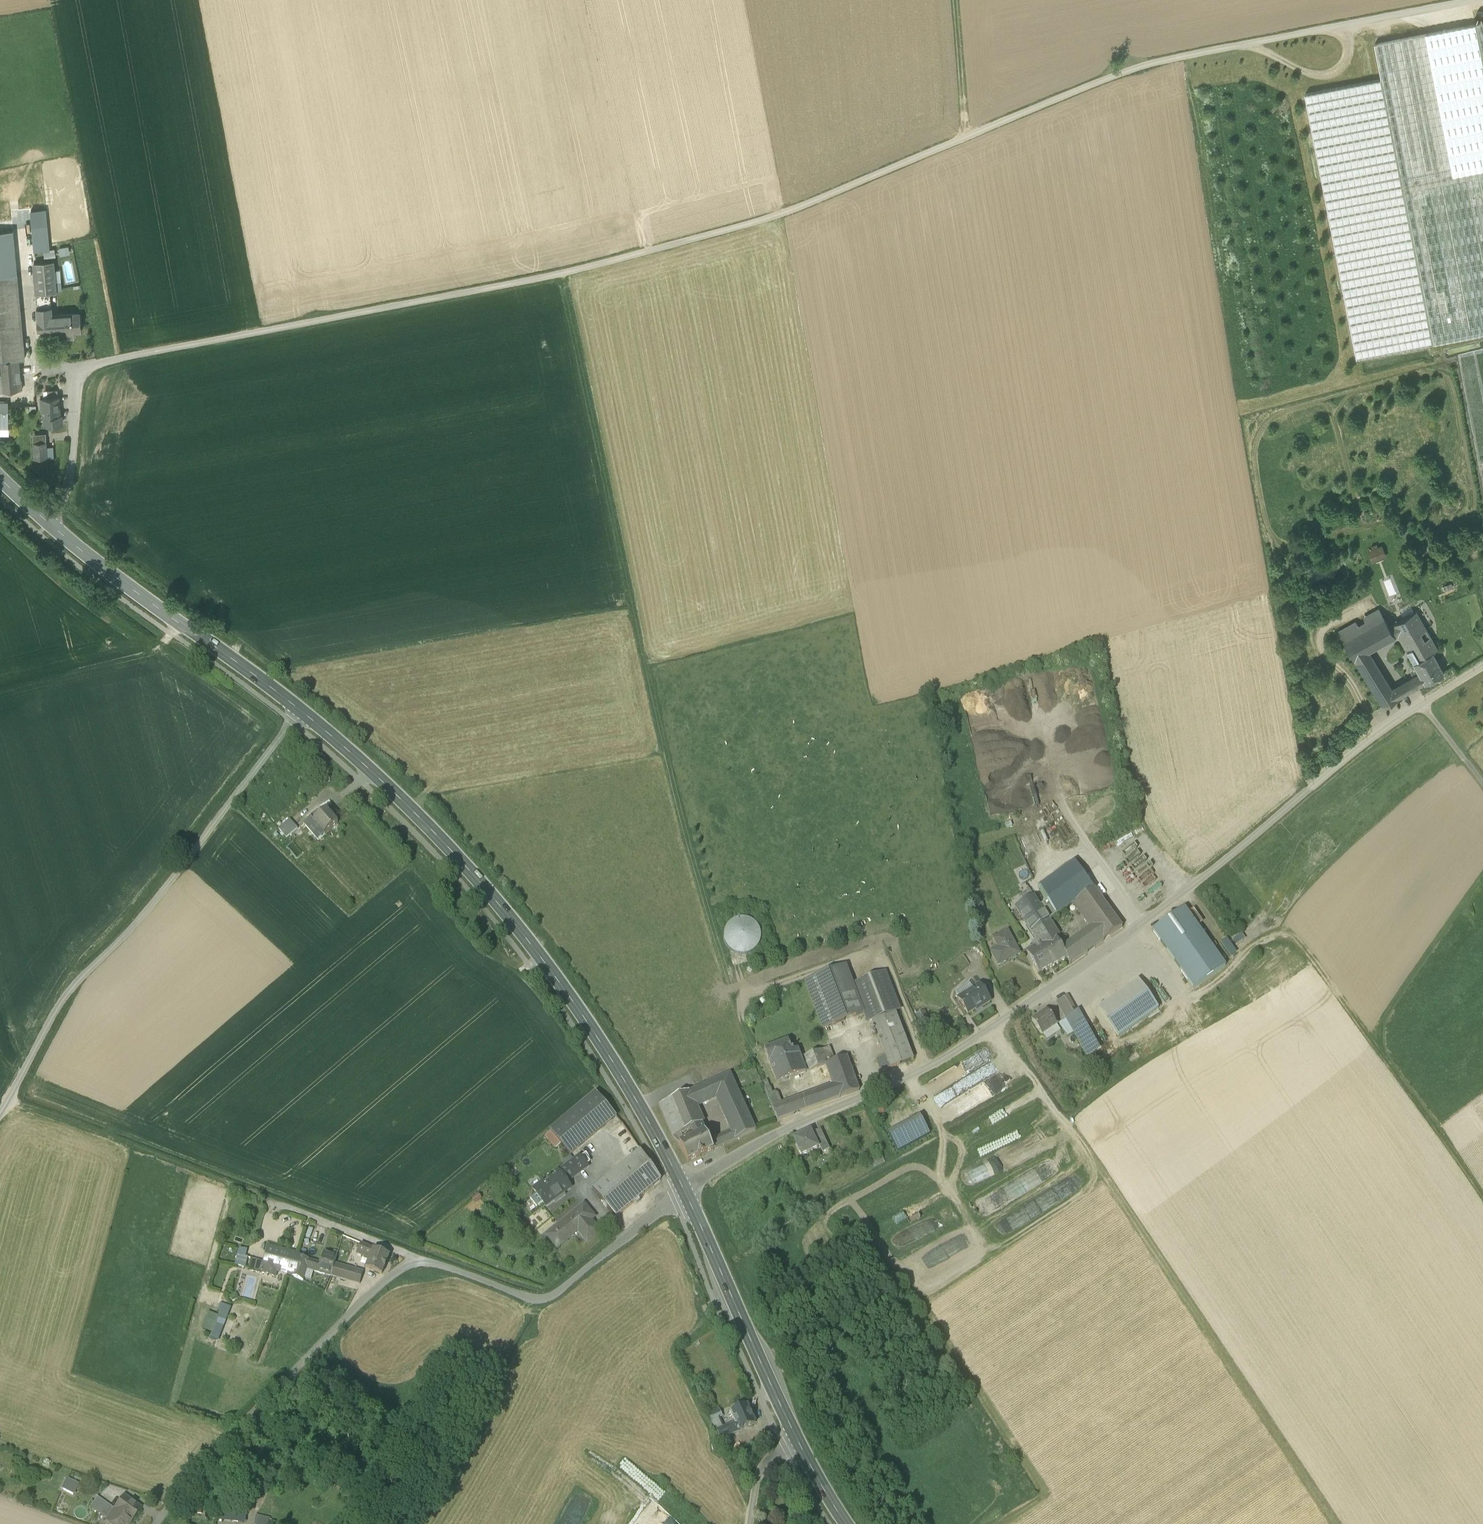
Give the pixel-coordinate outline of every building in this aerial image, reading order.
[(1477,23),(1375,43),(1382,78),(1434,343),(1482,334),(1482,56),(1477,23)] [(1357,358),(1434,343),(1382,78),(1306,93),(1357,358)] [(35,250),(44,249),(49,248),(47,225),(32,226),(35,250)] [(17,274),(13,230),(0,231),(0,275),(17,274)] [(68,246),(59,248),(61,254),(70,252),(68,246)] [(53,249),(49,249),(49,250),(44,250),(45,257),(55,256),(53,249)] [(34,262),(37,293),(50,292),(57,291),(56,279),(54,260),(34,262)] [(19,359),(25,359),(17,274),(0,275),(0,361),(19,359)] [(37,293),(38,307),(51,306),(50,292),(37,293)] [(50,327),(50,325),(49,315),(52,314),(51,306),(38,307),(37,307),(38,328),(50,328),(50,327)] [(80,312),(52,314),(49,315),(50,325),(67,324),(67,326),(67,331),(82,329),(80,312)] [(22,389),(19,359),(0,361),(0,392),(22,389)] [(44,416),(45,416),(60,415),(60,414),(59,396),(58,396),(48,397),(42,397),(44,416)] [(9,428),(8,402),(0,402),(0,427),(9,428)] [(61,414),(60,414),(60,415),(45,416),(46,424),(62,423),(61,414)] [(33,442),(34,459),(47,458),(47,447),(46,442),(33,442)] [(1373,561),(1388,556),(1384,544),(1369,549),(1373,561)] [(1423,606),(1389,626),(1395,635),(1397,634),(1413,661),(1432,651),(1437,648),(1423,623),(1430,619),(1423,606)] [(1337,631),(1342,640),(1384,616),(1379,608),(1363,617),(1365,621),(1358,625),(1356,621),(1337,631)] [(1398,698),(1397,697),(1391,688),(1369,651),(1395,635),(1389,626),(1384,616),(1342,640),(1383,706),(1398,698)] [(1411,676),(1417,686),(1424,682),(1443,671),(1432,651),(1413,661),(1419,672),(1411,676)] [(1411,676),(1391,688),(1397,697),(1404,694),(1411,690),(1417,686),(1411,676)] [(304,825),(318,841),(338,824),(327,811),(320,816),(318,813),(304,825)] [(279,829),(286,838),(298,829),(290,820),(279,829)] [(1039,887),(1048,901),(1057,916),(1075,903),(1094,889),(1074,862),(1039,887)] [(1147,869),(1134,879),(1150,900),(1162,890),(1147,869)] [(1259,899),(1267,896),(1262,883),(1254,886),(1259,899)] [(1122,928),(1094,889),(1075,903),(1092,927),(1083,933),(1094,948),(1122,928)] [(1058,935),(1049,921),(1039,906),(1034,897),(1016,908),(1037,941),(1032,943),(1035,947),(1055,937),(1058,935)] [(1049,921),(1057,916),(1048,901),(1039,906),(1049,921)] [(1226,967),(1185,909),(1153,931),(1194,989),(1226,967)] [(734,953),(741,955),(748,954),(754,951),(758,946),(760,939),(760,932),(756,926),(751,921),(744,919),(737,920),(731,923),(726,929),(724,936),(725,943),(728,949),(734,953)] [(991,953),(998,966),(1020,955),(1008,932),(996,938),(1001,947),(991,953)] [(1088,953),(1094,948),(1083,933),(1077,937),(1088,953)] [(1027,952),(1039,975),(1067,959),(1062,949),(1055,937),(1035,947),(1027,952)] [(1070,965),(1088,953),(1077,937),(1063,947),(1062,949),(1067,959),(1070,965)] [(823,1029),(864,1014),(853,986),(846,967),(805,983),(823,1029)] [(885,974),(853,986),(864,1014),(868,1023),(872,1021),(872,1023),(896,1014),(895,1013),(899,1011),(885,974)] [(1138,980),(1098,1009),(1118,1038),(1158,1009),(1138,980)] [(955,992),(960,999),(973,990),(969,984),(955,992)] [(958,1000),(968,1015),(980,1006),(981,1008),(991,1002),(980,986),(973,990),(960,999),(958,1000)] [(1056,1003),(1065,1018),(1076,1012),(1067,997),(1056,1003)] [(1041,1036),(1042,1035),(1050,1030),(1056,1026),(1057,1025),(1047,1011),(1032,1022),(1041,1036)] [(1096,1048),(1076,1012),(1065,1018),(1066,1020),(1074,1033),(1085,1054),(1096,1048)] [(914,1061),(896,1014),(872,1023),(885,1057),(876,1060),(881,1073),(890,1069),(914,1061)] [(1058,1024),(1067,1037),(1074,1033),(1066,1020),(1058,1024)] [(1061,1032),(1056,1026),(1050,1030),(1054,1037),(1061,1032)] [(1054,1037),(1050,1030),(1042,1035),(1047,1042),(1054,1037)] [(771,1067),(794,1058),(790,1048),(788,1042),(764,1051),(771,1067)] [(796,1046),(790,1048),(794,1058),(800,1056),(798,1050),(796,1046)] [(829,1049),(815,1054),(817,1060),(831,1055),(829,1049)] [(820,1068),(817,1060),(815,1054),(804,1058),(809,1072),(810,1073),(826,1067),(826,1065),(820,1068)] [(817,1060),(820,1068),(826,1065),(834,1063),(831,1055),(817,1060)] [(771,1067),(777,1084),(806,1073),(801,1059),(800,1056),(794,1058),(771,1067)] [(804,1058),(801,1059),(806,1073),(809,1072),(804,1058)] [(834,1063),(826,1065),(826,1067),(833,1086),(838,1099),(859,1092),(847,1058),(834,1063)] [(731,1132),(735,1141),(756,1131),(730,1074),(709,1084),(717,1100),(731,1132)] [(709,1084),(690,1093),(697,1109),(717,1100),(709,1084)] [(833,1086),(817,1092),(821,1105),(838,1099),(833,1086)] [(767,1095),(772,1108),(782,1105),(778,1094),(775,1092),(773,1093),(767,1095)] [(801,1113),(821,1105),(817,1092),(796,1100),(801,1113)] [(659,1106),(672,1138),(691,1130),(701,1126),(703,1125),(697,1109),(690,1093),(659,1106)] [(592,1095),(565,1120),(584,1142),(612,1117),(592,1095)] [(796,1100),(789,1102),(793,1115),(801,1113),(796,1100)] [(777,1121),(793,1115),(789,1102),(782,1105),(772,1108),(777,1121)] [(888,1134),(898,1152),(930,1135),(920,1117),(888,1134)] [(565,1120),(548,1135),(558,1146),(567,1156),(584,1142),(565,1120)] [(679,1145),(688,1163),(695,1160),(714,1151),(713,1151),(708,1140),(701,1126),(691,1130),(695,1138),(679,1145)] [(731,1132),(715,1139),(719,1148),(735,1141),(731,1132)] [(794,1140),(802,1156),(818,1149),(817,1147),(813,1138),(810,1133),(794,1140)] [(819,1146),(823,1154),(830,1150),(822,1134),(813,1138),(817,1147),(819,1146)] [(553,1150),(558,1146),(548,1135),(543,1139),(553,1150)] [(708,1140),(713,1151),(719,1148),(715,1139),(714,1137),(708,1140)] [(592,1194),(616,1220),(661,1180),(643,1149),(592,1194)] [(558,1173),(566,1183),(587,1168),(579,1157),(558,1173)] [(587,1168),(588,1168),(589,1163),(584,1157),(579,1157),(587,1168)] [(543,1202),(546,1207),(570,1188),(566,1183),(558,1173),(534,1191),(537,1194),(543,1202)] [(536,1207),(543,1202),(537,1194),(530,1199),(536,1207)] [(548,1236),(558,1248),(579,1231),(588,1242),(600,1232),(593,1222),(587,1216),(591,1213),(586,1206),(548,1236)] [(587,1216),(593,1222),(596,1220),(591,1213),(587,1216)] [(910,1228),(913,1237),(933,1231),(930,1222),(910,1228)] [(358,1252),(370,1257),(373,1249),(361,1244),(358,1252)] [(241,1248),(236,1265),(247,1268),(251,1251),(241,1248)] [(276,1271),(292,1276),(297,1256),(298,1255),(269,1248),(262,1274),(275,1277),(276,1271)] [(366,1268),(382,1275),(390,1256),(373,1249),(370,1257),(366,1268)] [(321,1263),(297,1256),(292,1276),(303,1282),(307,1270),(331,1277),(331,1276),(334,1264),(337,1256),(324,1252),(321,1263)] [(249,1270),(260,1273),(263,1262),(252,1259),(249,1270)] [(331,1277),(360,1285),(363,1273),(334,1264),(331,1276),(331,1277)] [(222,1342),(231,1306),(221,1303),(218,1314),(208,1312),(204,1329),(213,1332),(211,1339),(222,1342)] [(748,1406),(752,1416),(757,1413),(753,1404),(748,1406)] [(735,1424),(739,1432),(755,1425),(747,1406),(730,1413),(734,1422),(735,1424)] [(710,1416),(712,1421),(718,1419),(722,1417),(720,1412),(710,1416)] [(720,1424),(718,1419),(712,1421),(712,1422),(717,1433),(722,1430),(721,1426),(720,1424)] [(732,1426),(722,1430),(717,1433),(720,1440),(739,1432),(735,1424),(732,1426)] [(63,1489),(73,1495),(78,1484),(68,1478),(63,1489)] [(90,1507),(107,1519),(114,1510),(97,1497),(90,1507)] [(114,1510),(116,1512),(126,1499),(123,1497),(114,1510),(115,1510),(114,1510)] [(140,1510),(126,1499),(116,1512),(130,1523),(140,1510)] [(216,1520),(239,1523),(240,1513),(218,1509),(216,1520)] [(114,1510),(107,1519),(113,1523),(130,1523),(116,1512),(114,1510),(115,1510),(114,1510)] [(659,1514),(655,1513),(645,1523),(670,1523),(659,1514)] [(254,1523),(269,1523),(270,1518),(256,1515),(254,1523)]
